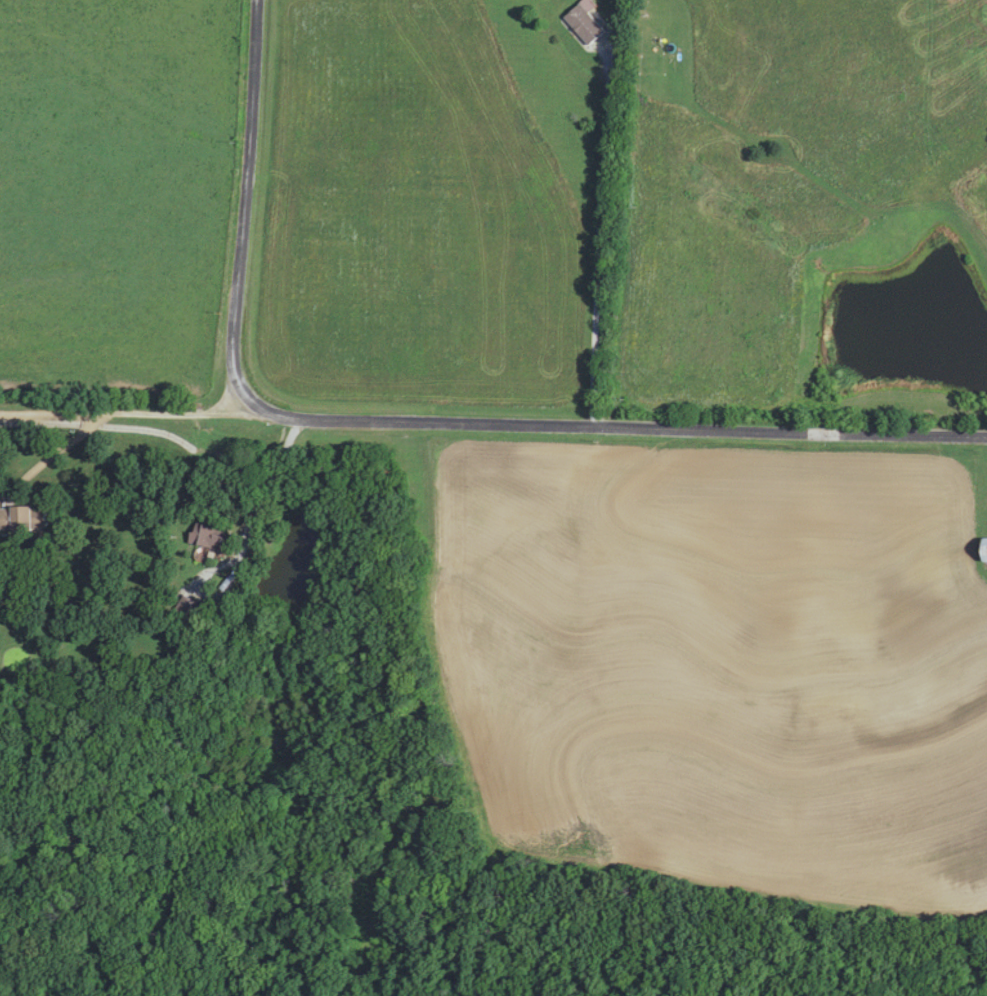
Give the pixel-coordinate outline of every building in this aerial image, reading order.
[(588,45),(603,30),(586,13),(594,5),(590,0),(581,0),(562,18),(588,45)] [(0,508),(0,531),(30,531),(30,508),(0,508)] [(191,548),(221,546),(220,526),(189,528),(191,548)] [(195,603),(183,594),(174,605),(197,621),(205,609),(196,602),(195,603)]
